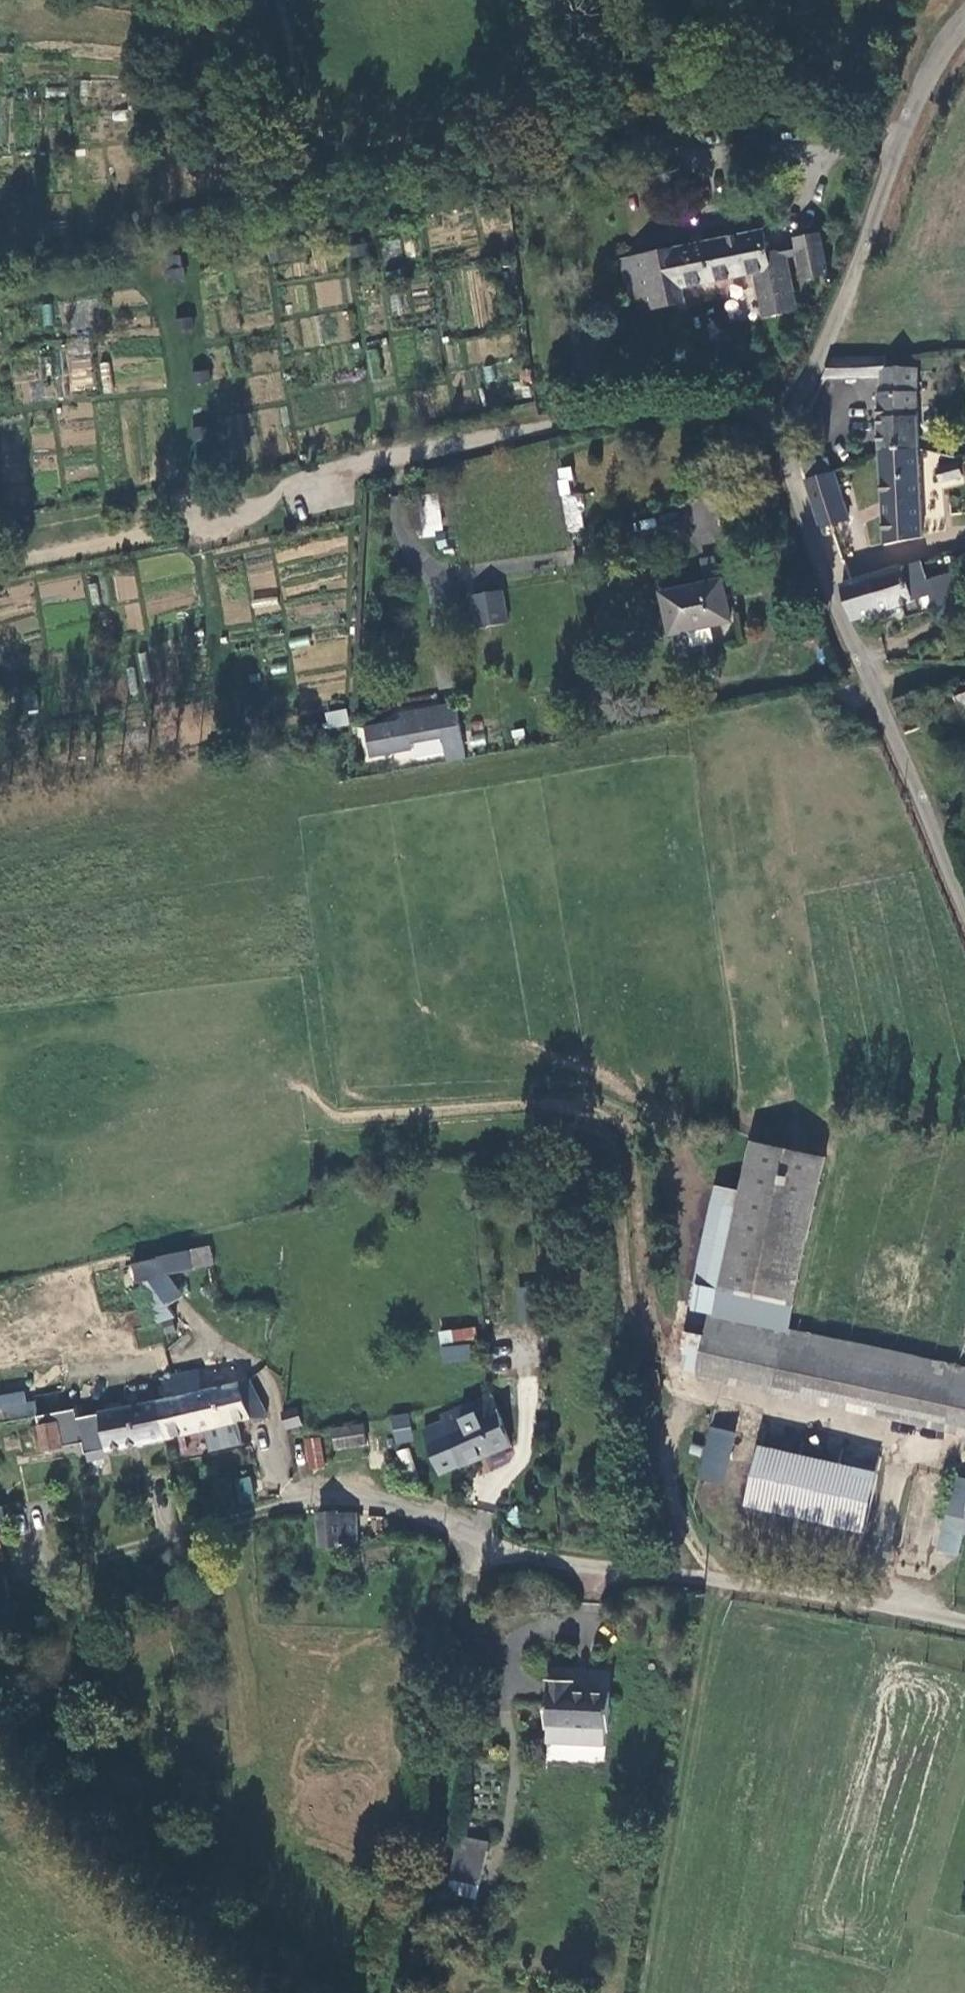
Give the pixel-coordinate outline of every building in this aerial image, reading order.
[(762,232),(628,259),(633,287),(639,314),(681,305),(678,291),(752,276),(761,320),(792,314),(779,250),(767,253),(762,232)] [(821,278),(812,237),(791,241),(801,282),(821,278)] [(164,277),(180,279),(183,256),(166,254),(164,277)] [(633,287),(628,259),(618,261),(623,289),(633,287)] [(69,357),(68,389),(92,389),(93,357),(69,357)] [(882,455),(918,445),(918,369),(885,369),(886,358),(832,361),(826,379),(880,378),(882,455)] [(109,361),(99,362),(102,391),(113,390),(109,361)] [(882,551),(921,540),(918,445),(882,455),(882,551)] [(960,464),(938,470),(943,489),(964,483),(960,464)] [(566,535),(585,532),(579,493),(574,494),(569,466),(555,468),(566,535)] [(850,519),(836,474),(806,483),(822,531),(850,519)] [(418,494),(422,536),(443,534),(438,492),(418,494)] [(841,588),(850,624),(902,608),(930,599),(933,607),(938,606),(957,600),(964,597),(955,571),(929,579),(923,560),(841,588)] [(138,598),(134,573),(112,576),(116,601),(138,598)] [(721,581),(658,593),(667,637),(730,624),(721,581)] [(502,592),(471,596),(475,626),(506,622),(502,592)] [(252,601),(255,616),(280,610),(277,595),(252,601)] [(930,599),(902,608),(905,617),(933,607),(930,599)] [(957,600),(938,606),(946,630),(964,624),(957,600)] [(126,602),(123,629),(139,630),(142,603),(126,602)] [(935,703),(941,713),(958,707),(954,693),(964,689),(964,665),(947,667),(921,675),(919,670),(891,685),(903,717),(911,713),(935,703)] [(404,722),(407,741),(443,735),(447,758),(465,755),(457,707),(403,716),(404,722)] [(326,727),(347,725),(346,709),(324,710),(326,727)] [(404,722),(365,728),(370,758),(409,752),(407,741),(404,722)] [(827,1156),(752,1139),(740,1188),(718,1287),(695,1283),(689,1305),(790,1329),(827,1156)] [(740,1188),(714,1184),(708,1214),(705,1233),(695,1283),(718,1287),(740,1188)] [(216,1265),(212,1245),(135,1258),(138,1277),(197,1270),(216,1265)] [(170,1306),(187,1296),(172,1276),(153,1287),(163,1302),(170,1306)] [(163,1302),(150,1307),(156,1325),(178,1317),(170,1306),(163,1302)] [(790,1329),(689,1305),(682,1349),(701,1353),(696,1378),(964,1438),(964,1366),(790,1329)] [(478,1342),(476,1326),(439,1331),(442,1347),(478,1342)] [(256,1420),(243,1381),(206,1388),(201,1367),(169,1374),(173,1395),(153,1400),(161,1440),(206,1431),(238,1424),(256,1420)] [(463,1459),(512,1436),(494,1388),(440,1410),(443,1415),(423,1424),(444,1467),(462,1458),(463,1459)] [(0,1396),(0,1425),(38,1417),(42,1416),(38,1400),(26,1403),(24,1391),(0,1396)] [(38,1417),(45,1451),(83,1443),(86,1455),(161,1440),(153,1400),(81,1416),(78,1407),(42,1416),(38,1417)] [(285,1428),(300,1424),(298,1412),(282,1415),(285,1428)] [(410,1440),(406,1416),(392,1418),(396,1443),(410,1440)] [(365,1445),(362,1423),(332,1427),(335,1449),(365,1445)] [(244,1449),(238,1424),(206,1431),(211,1455),(244,1449)] [(737,1433),(711,1427),(699,1480),(726,1485),(737,1433)] [(304,1439),(308,1467),(323,1465),(319,1437),(304,1439)] [(500,1442),(486,1449),(492,1462),(506,1456),(500,1442)] [(879,1470),(759,1444),(746,1506),(866,1532),(879,1470)] [(233,1480),(240,1505),(256,1501),(249,1476),(233,1480)] [(958,1485),(943,1557),(962,1561),(964,1548),(964,1486),(958,1485)] [(317,1550),(358,1549),(358,1513),(317,1514),(317,1550)] [(544,1672),(543,1719),(544,1721),(544,1733),(606,1735),(606,1722),(610,1722),(612,1682),(573,1680),(573,1673),(544,1672)] [(481,1885),(490,1841),(459,1835),(450,1879),(481,1885)] [(478,1900),(481,1885),(450,1879),(447,1894),(478,1900)]
